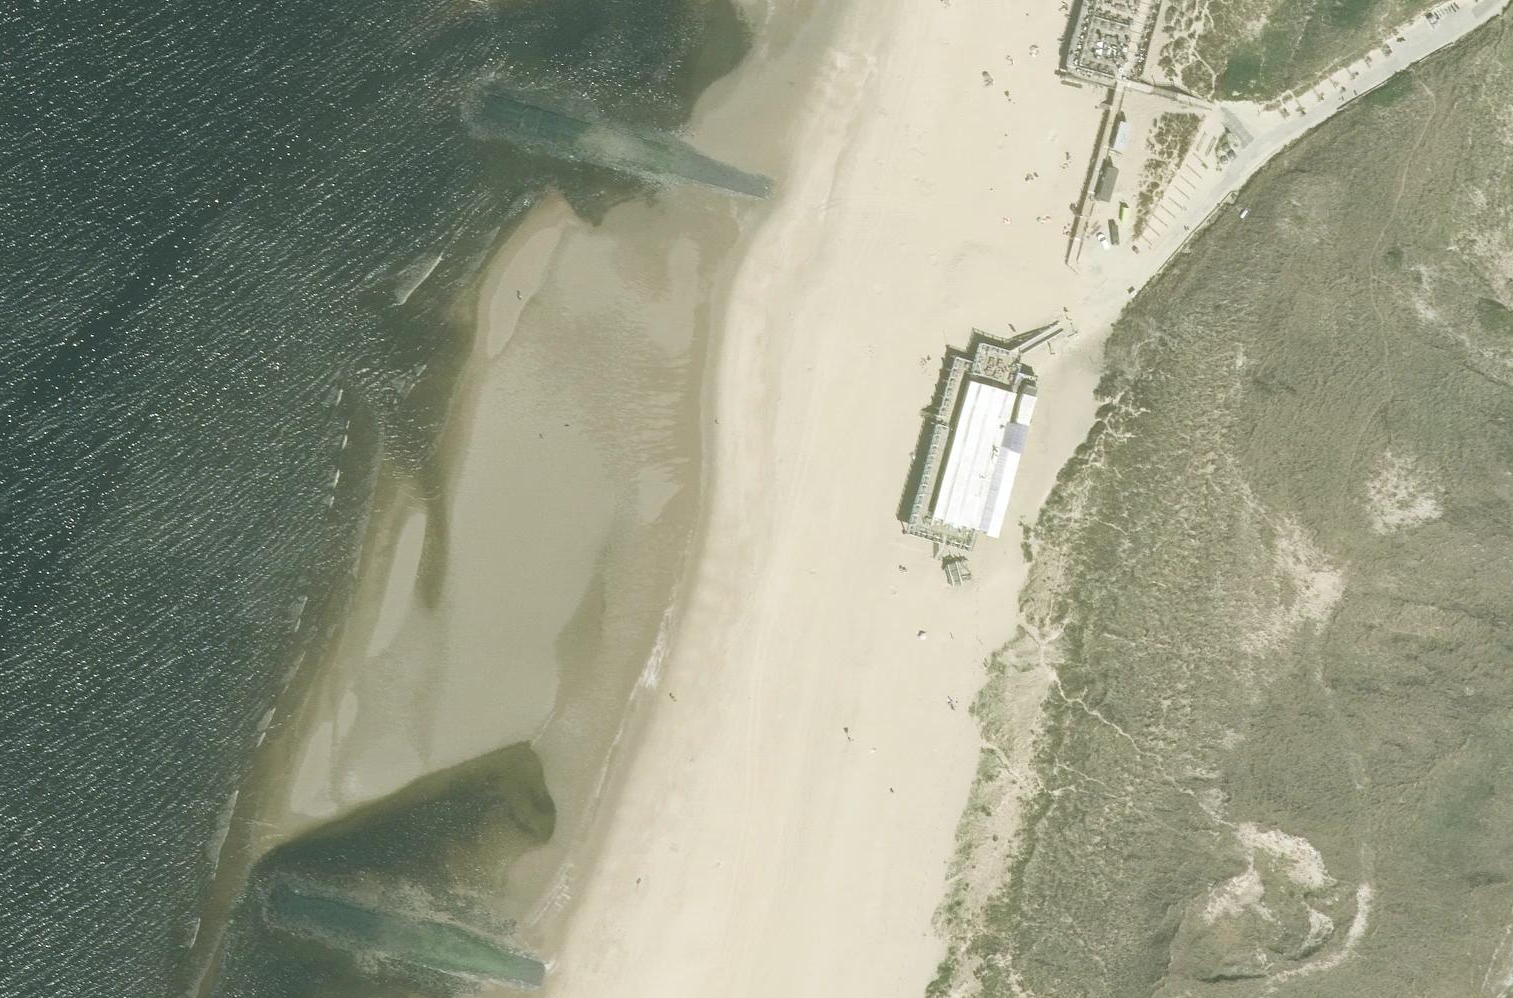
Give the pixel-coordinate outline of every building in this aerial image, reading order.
[(983,383),(960,376),(920,515),(990,536),(1031,397),(983,383)]
